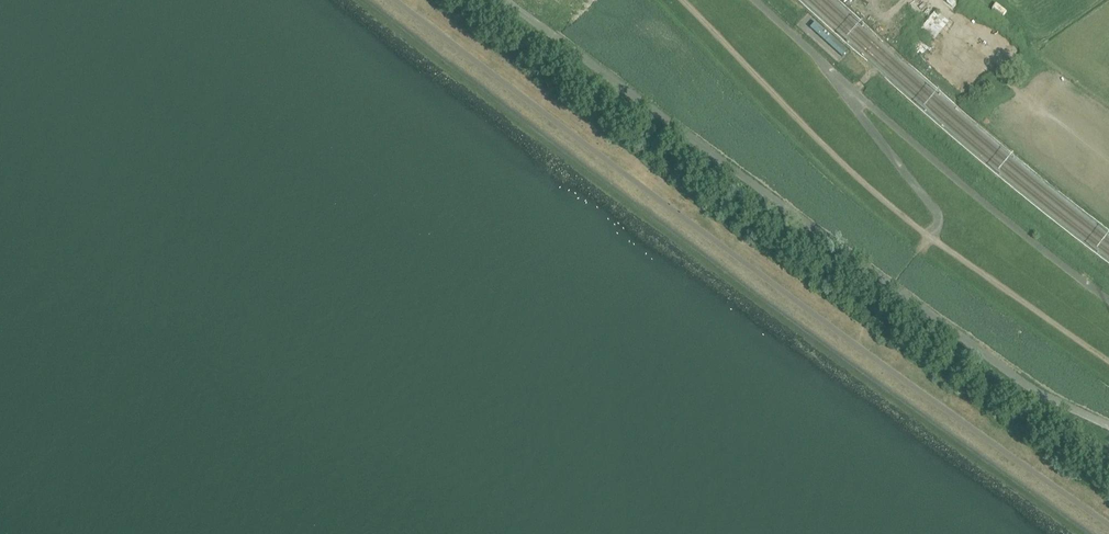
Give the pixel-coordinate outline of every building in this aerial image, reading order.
[(935,39),(951,21),(937,10),(922,27),(935,39)] [(816,23),(811,29),(842,57),(847,52),(816,23)] [(913,41),(920,55),(928,51),(921,37),(913,41)]
